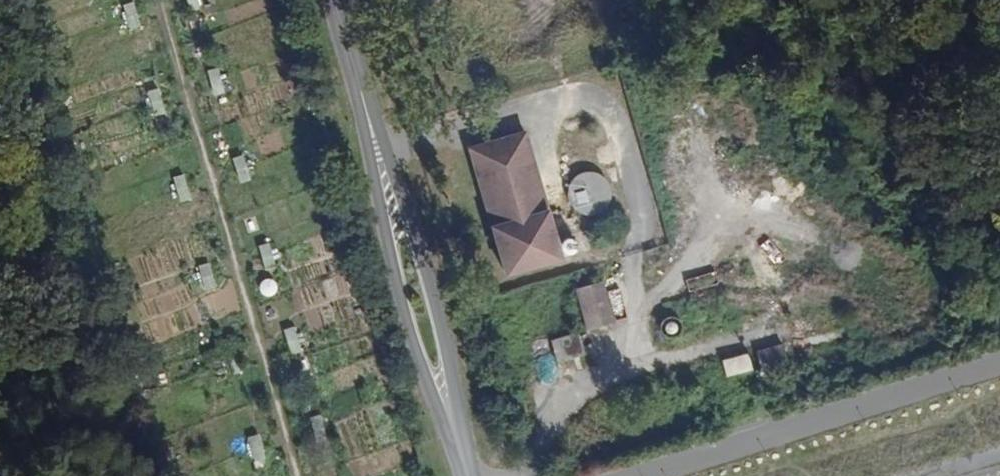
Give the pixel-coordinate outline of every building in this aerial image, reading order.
[(128,28),(143,24),(136,0),(134,0),(121,4),(128,28)] [(191,10),(205,6),(203,0),(188,0),(191,10)] [(211,94),(225,93),(224,67),(210,68),(211,94)] [(155,115),(167,112),(161,86),(149,89),(155,115)] [(507,274),(560,259),(525,132),(470,148),(506,274),(507,274)] [(246,153),(233,156),(241,182),(253,179),(246,153)] [(610,199),(611,194),(611,192),(610,187),(609,184),(604,177),(598,174),(594,172),(587,172),(582,173),(574,179),(570,186),(569,194),(570,201),(571,204),(577,210),(584,214),(592,214),(600,212),(606,206),(610,199)] [(188,173),(172,175),(176,201),(191,199),(188,173)] [(576,249),(577,247),(577,246),(577,244),(575,240),(571,238),(568,237),(563,240),(561,242),(561,247),(563,251),(564,252),(567,254),(570,254),(574,252),(576,249)] [(258,244),(266,270),(279,265),(271,240),(258,244)] [(195,265),(203,291),(218,286),(210,260),(195,265)] [(588,330),(614,323),(602,281),(576,288),(588,330)] [(285,328),(293,353),(305,349),(297,324),(285,328)] [(558,362),(584,354),(579,333),(552,341),(558,362)] [(765,379),(791,371),(783,345),(757,352),(765,379)] [(544,347),(531,358),(546,376),(559,366),(544,347)] [(727,375),(753,369),(748,355),(724,361),(727,375)] [(260,432),(245,436),(253,461),(267,457),(260,432)]
